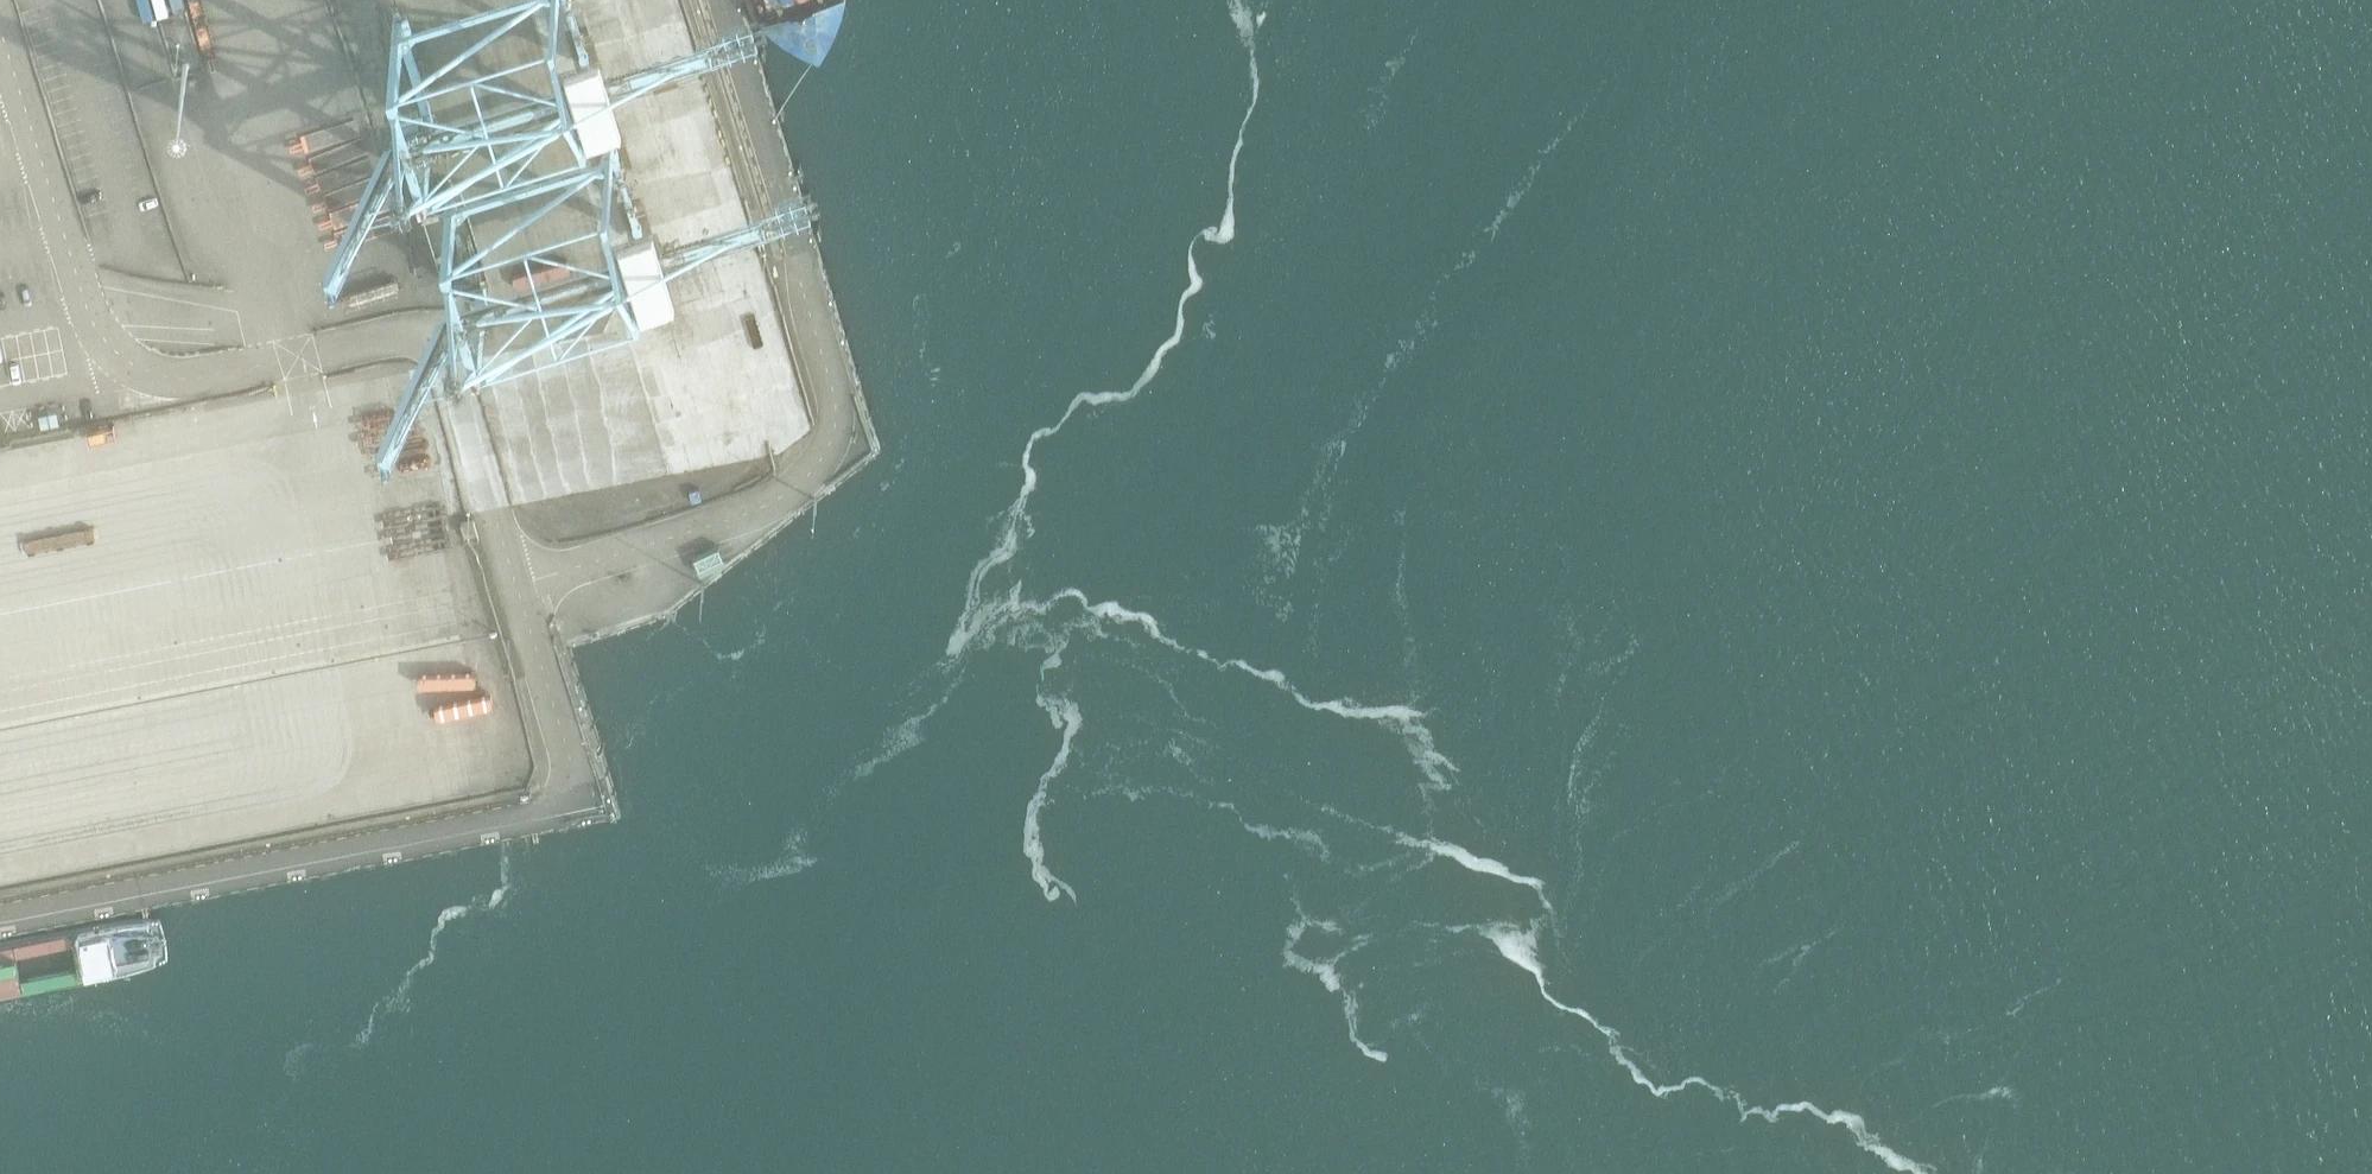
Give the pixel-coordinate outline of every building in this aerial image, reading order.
[(547,256),(490,266),(493,284),(550,274),(547,256)] [(477,532),(473,519),(460,523),(464,536),(477,532)]
